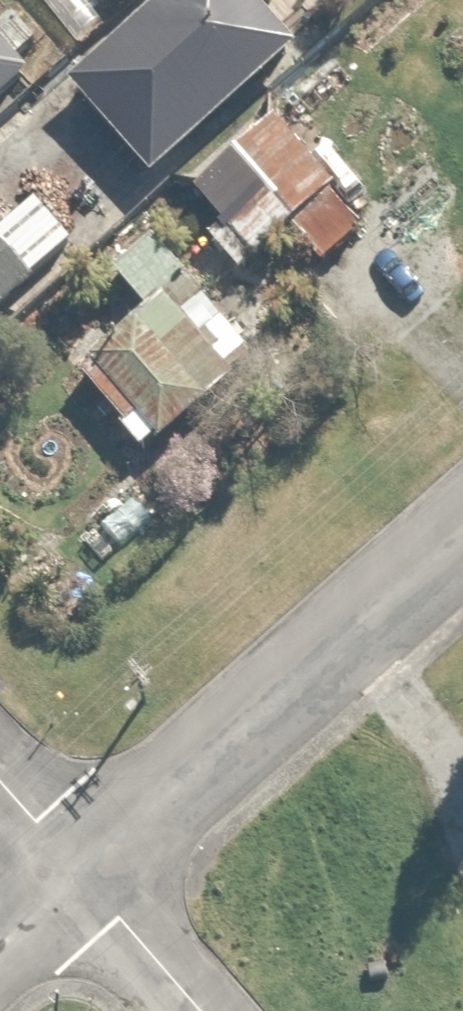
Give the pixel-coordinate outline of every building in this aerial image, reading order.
[(58,71),(149,170),(292,38),(277,23),(296,5),(291,0),(135,0),(58,71)] [(0,51),(0,84),(16,70),(0,51)] [(326,175),(267,114),(232,147),(245,161),(213,192),(222,202),(197,226),(235,264),(326,175)] [(136,300),(71,359),(120,414),(113,420),(134,443),(247,340),(145,228),(104,265),(136,300)] [(28,272),(0,236),(0,294),(28,272)]
